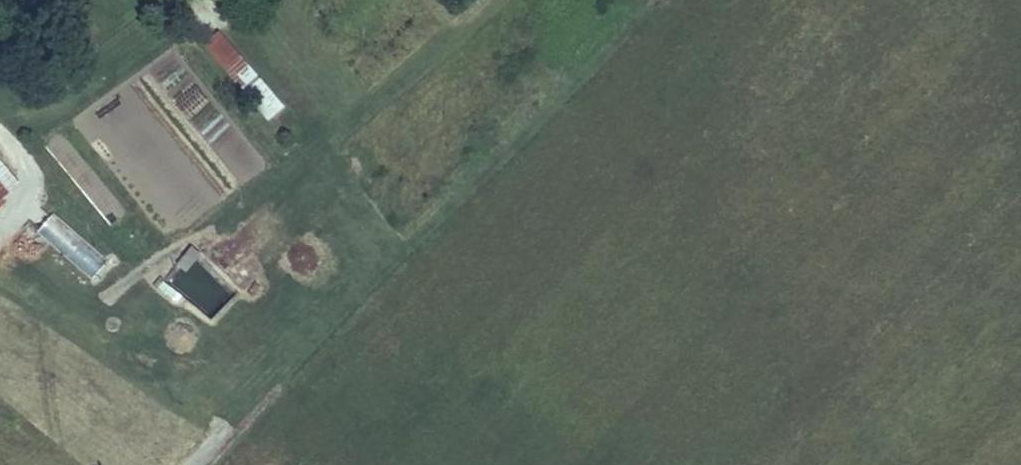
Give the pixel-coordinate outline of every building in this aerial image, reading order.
[(204,46),(268,120),(283,107),(219,33),(204,46)] [(19,184),(0,163),(0,201),(19,184)] [(36,232),(88,282),(106,264),(54,214),(36,232)] [(191,248),(177,265),(186,273),(200,255),(191,248)]
